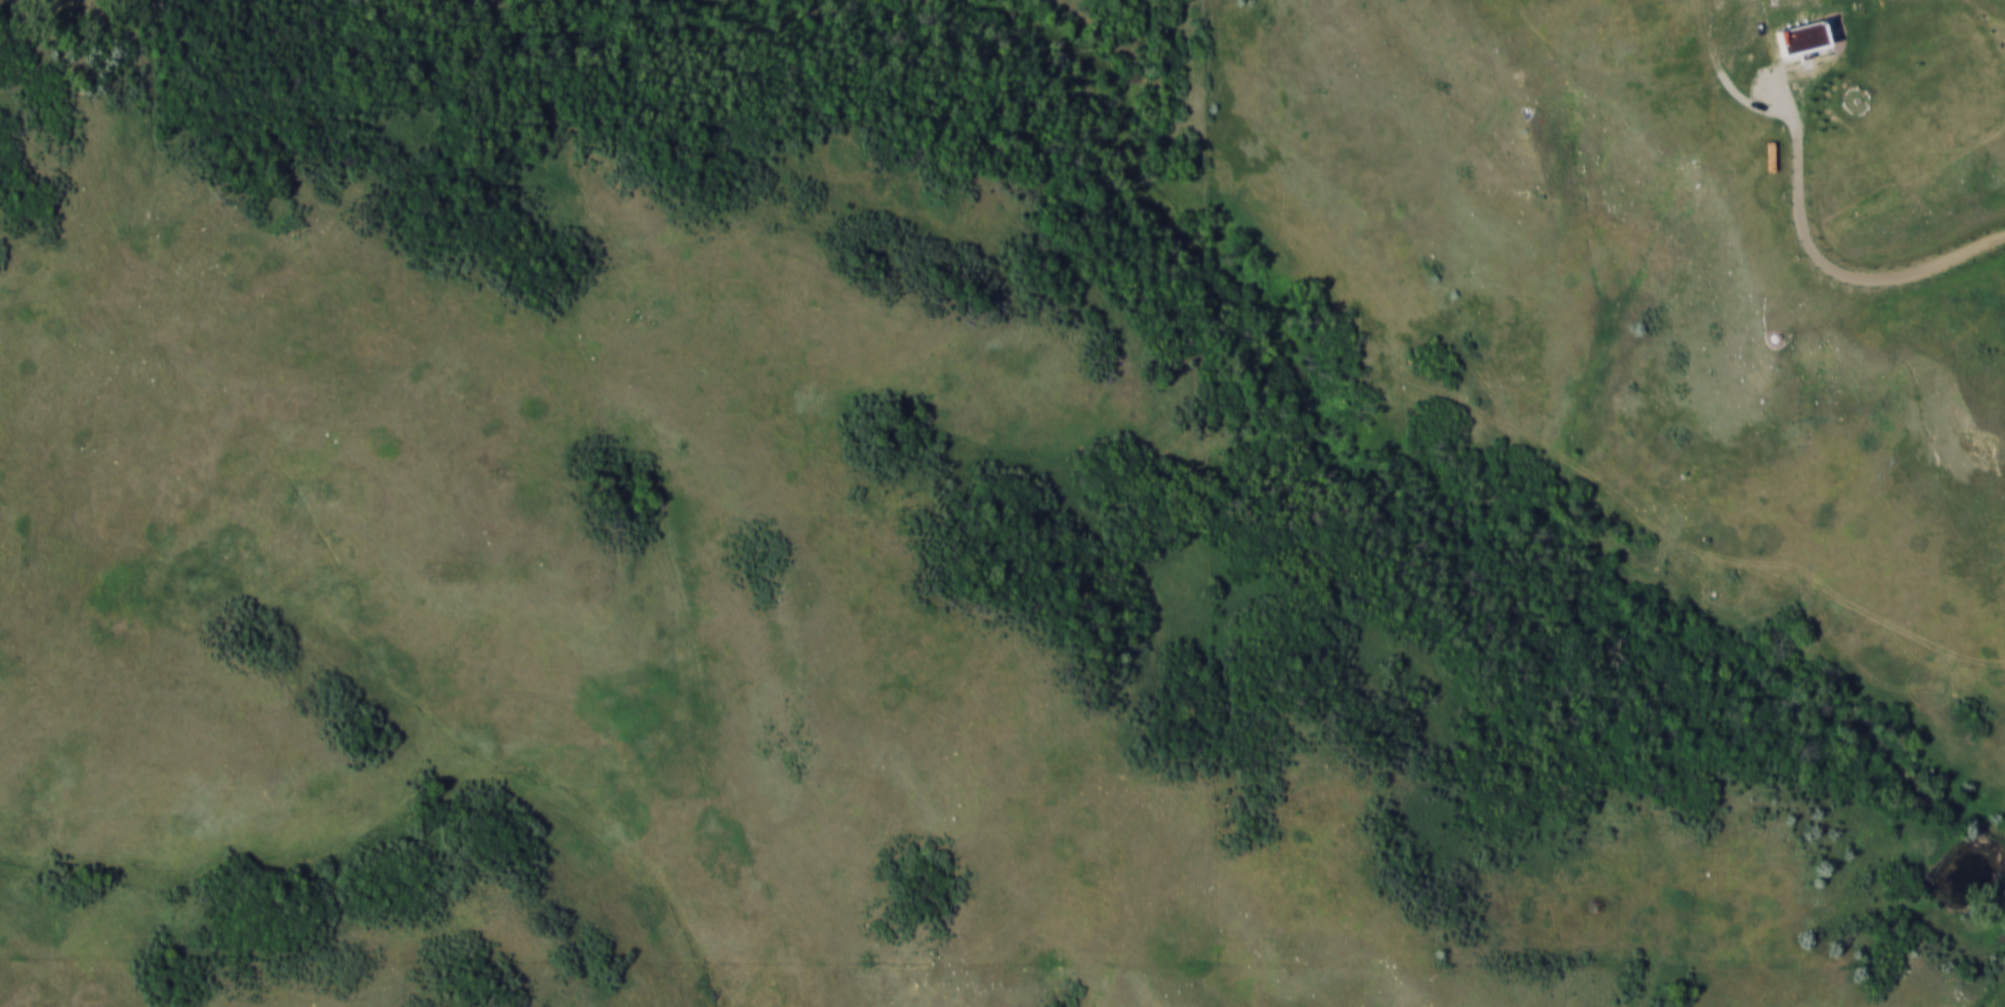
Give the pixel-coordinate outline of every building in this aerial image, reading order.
[(1826,44),(1820,19),(1776,29),(1782,53),(1826,44)]
